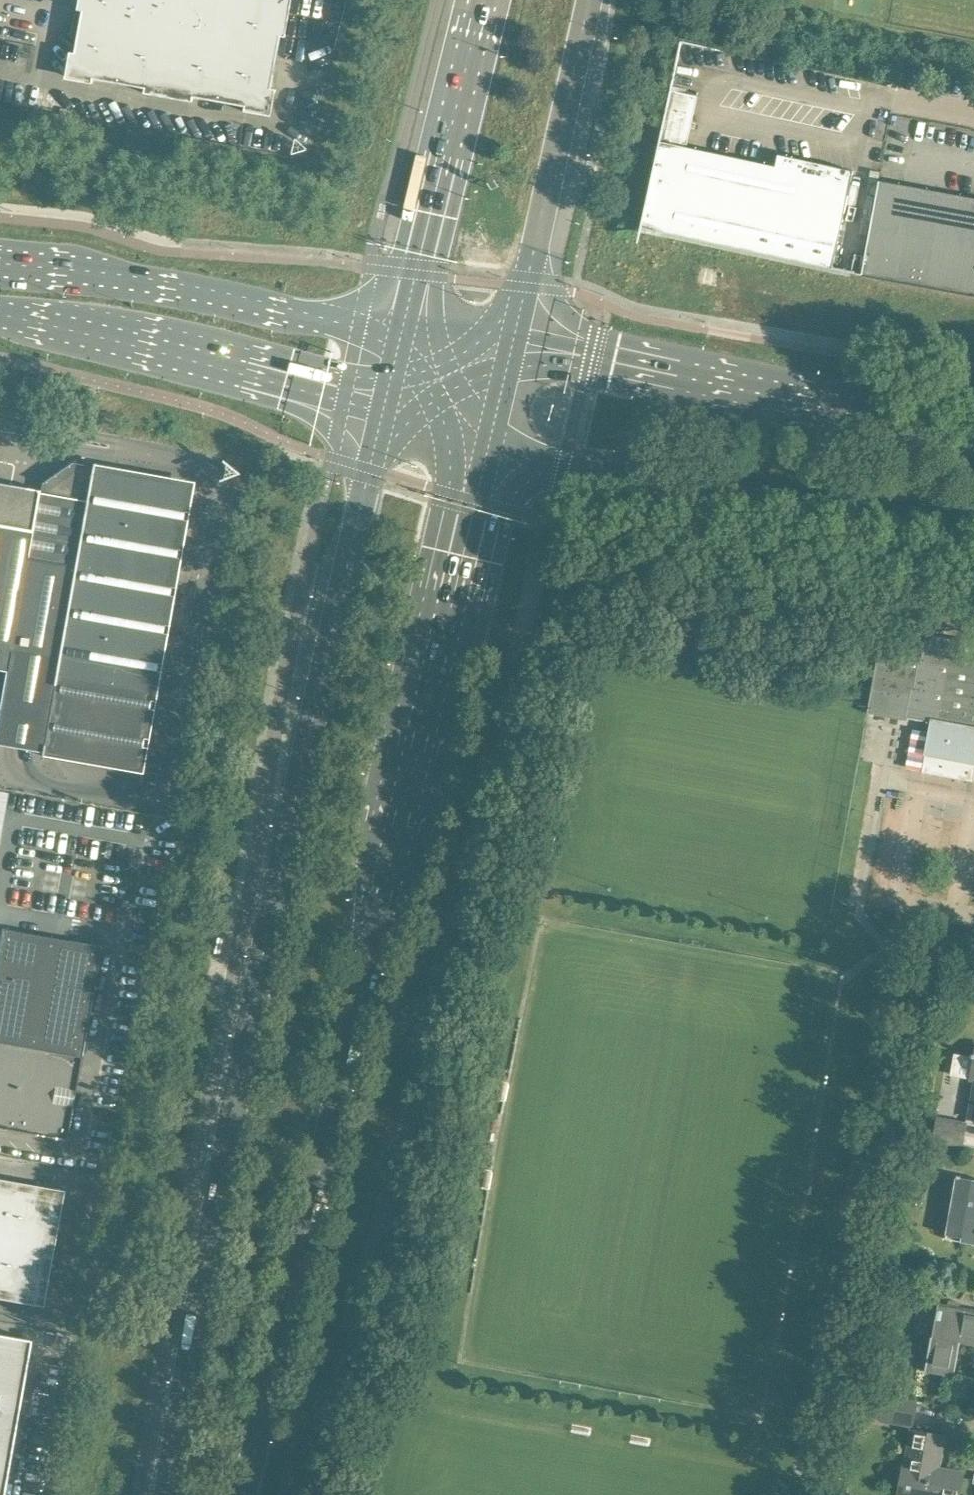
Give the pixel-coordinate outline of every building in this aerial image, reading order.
[(78,10),(83,11),(75,53),(70,52),(70,55),(72,55),(68,77),(90,81),(89,83),(92,83),(93,78),(146,88),(145,93),(147,93),(148,92),(190,99),(189,101),(192,101),(193,96),(246,106),(245,111),(248,111),(248,109),(269,113),(273,92),(276,92),(276,89),(271,88),(281,36),(286,37),(286,34),(284,34),(290,0),(80,0),(78,10)] [(640,228),(642,228),(861,275),(865,255),(855,253),(851,271),(833,267),(853,171),(778,154),(776,166),(687,147),(691,128),(695,128),(696,123),(692,122),(697,96),(670,90),(640,228)] [(879,180),(865,255),(861,275),(973,296),(973,198),(879,180)] [(8,671),(0,717),(0,744),(44,752),(43,756),(45,756),(46,750),(140,767),(153,696),(153,694),(169,607),(190,485),(96,469),(97,463),(95,463),(94,469),(87,467),(49,494),(42,492),(42,490),(0,482),(0,670),(8,671)] [(953,638),(946,637),(926,633),(922,657),(879,650),(870,700),(869,705),(867,713),(906,720),(907,717),(927,721),(927,719),(932,720),(925,754),(922,772),(973,781),(973,778),(973,642),(953,638)] [(66,1139),(101,946),(1,928),(0,935),(0,1127),(66,1139)] [(951,1075),(970,1078),(973,1079),(973,1057),(955,1054),(951,1075)] [(962,1146),(966,1121),(938,1115),(933,1141),(950,1144),(962,1146)] [(933,1141),(931,1152),(947,1155),(950,1144),(933,1141)] [(960,1177),(961,1175),(956,1174),(945,1235),(961,1238),(960,1241),(973,1243),(973,1179),(960,1177)] [(55,1196),(0,1187),(0,1291),(37,1298),(55,1196)] [(937,1303),(925,1371),(954,1376),(960,1342),(973,1345),(973,1309),(937,1303)] [(29,1339),(0,1334),(0,1494),(1,1494),(29,1339)] [(886,1394),(881,1419),(912,1425),(917,1400),(886,1394)] [(912,1429),(906,1463),(903,1462),(897,1494),(898,1494),(959,1494),(962,1476),(937,1472),(943,1435),(912,1429)]
